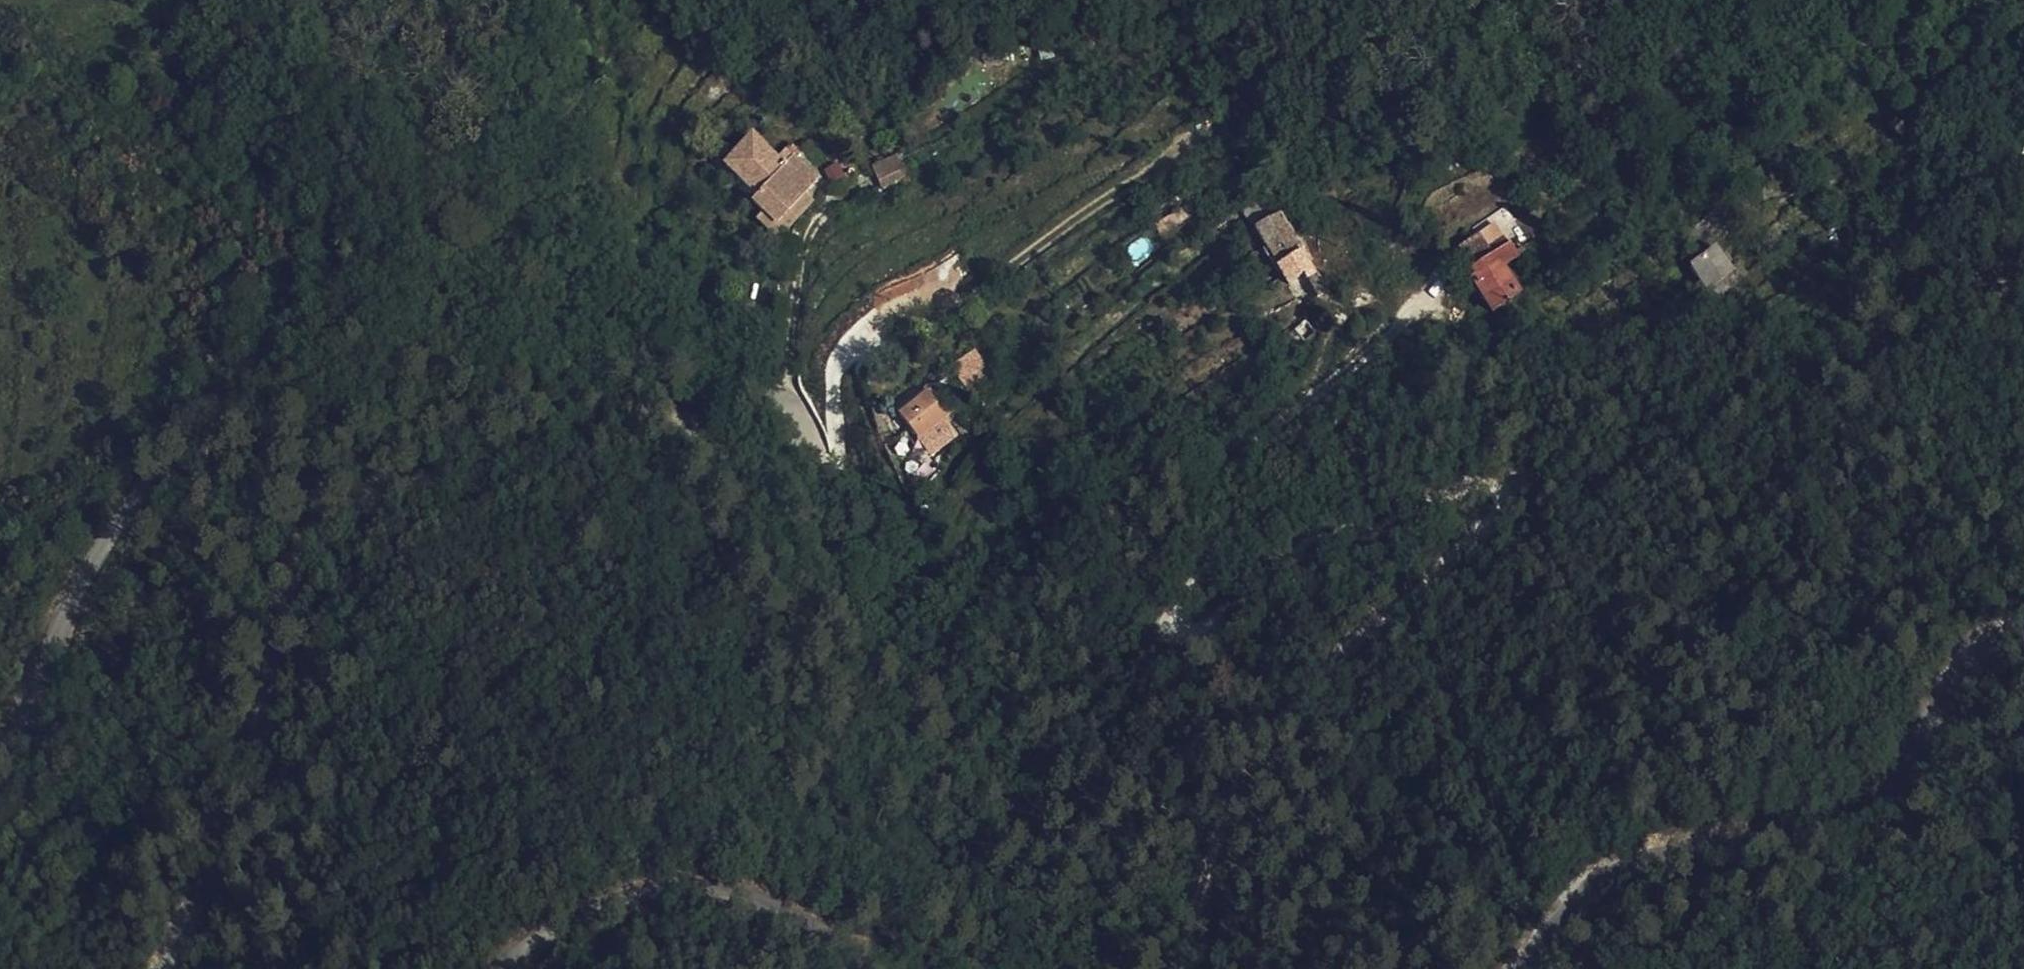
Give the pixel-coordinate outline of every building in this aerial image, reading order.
[(761,198),(774,211),(785,221),(816,190),(828,180),(805,154),(812,148),(802,137),(784,153),(762,133),(735,160),(768,191),(761,198)] [(880,186),(905,179),(899,155),(873,162),(880,186)] [(825,201),(816,190),(785,221),(774,211),(764,221),(782,240),(825,201)] [(1288,213),(1280,201),(1257,217),(1264,228),(1288,213)] [(1270,240),(1294,224),(1288,213),(1264,228),(1270,240)] [(1275,247),(1298,231),(1294,224),(1270,240),(1275,247)] [(1479,271),(1502,300),(1526,282),(1504,255),(1493,241),(1483,227),(1464,242),(1483,267),(1479,271)] [(1280,255),(1304,240),(1298,231),(1275,247),(1280,255)] [(1493,241),(1504,255),(1520,246),(1517,243),(1508,231),(1493,241)] [(1145,234),(1124,248),(1135,265),(1157,250),(1145,234)] [(1524,235),(1517,243),(1520,246),(1528,238),(1524,235)] [(1737,257),(1722,238),(1695,261),(1708,279),(1737,257)] [(1290,274),(1315,258),(1304,240),(1280,255),(1290,274)] [(937,397),(932,389),(902,408),(921,436),(960,413),(947,391),(937,397)]
